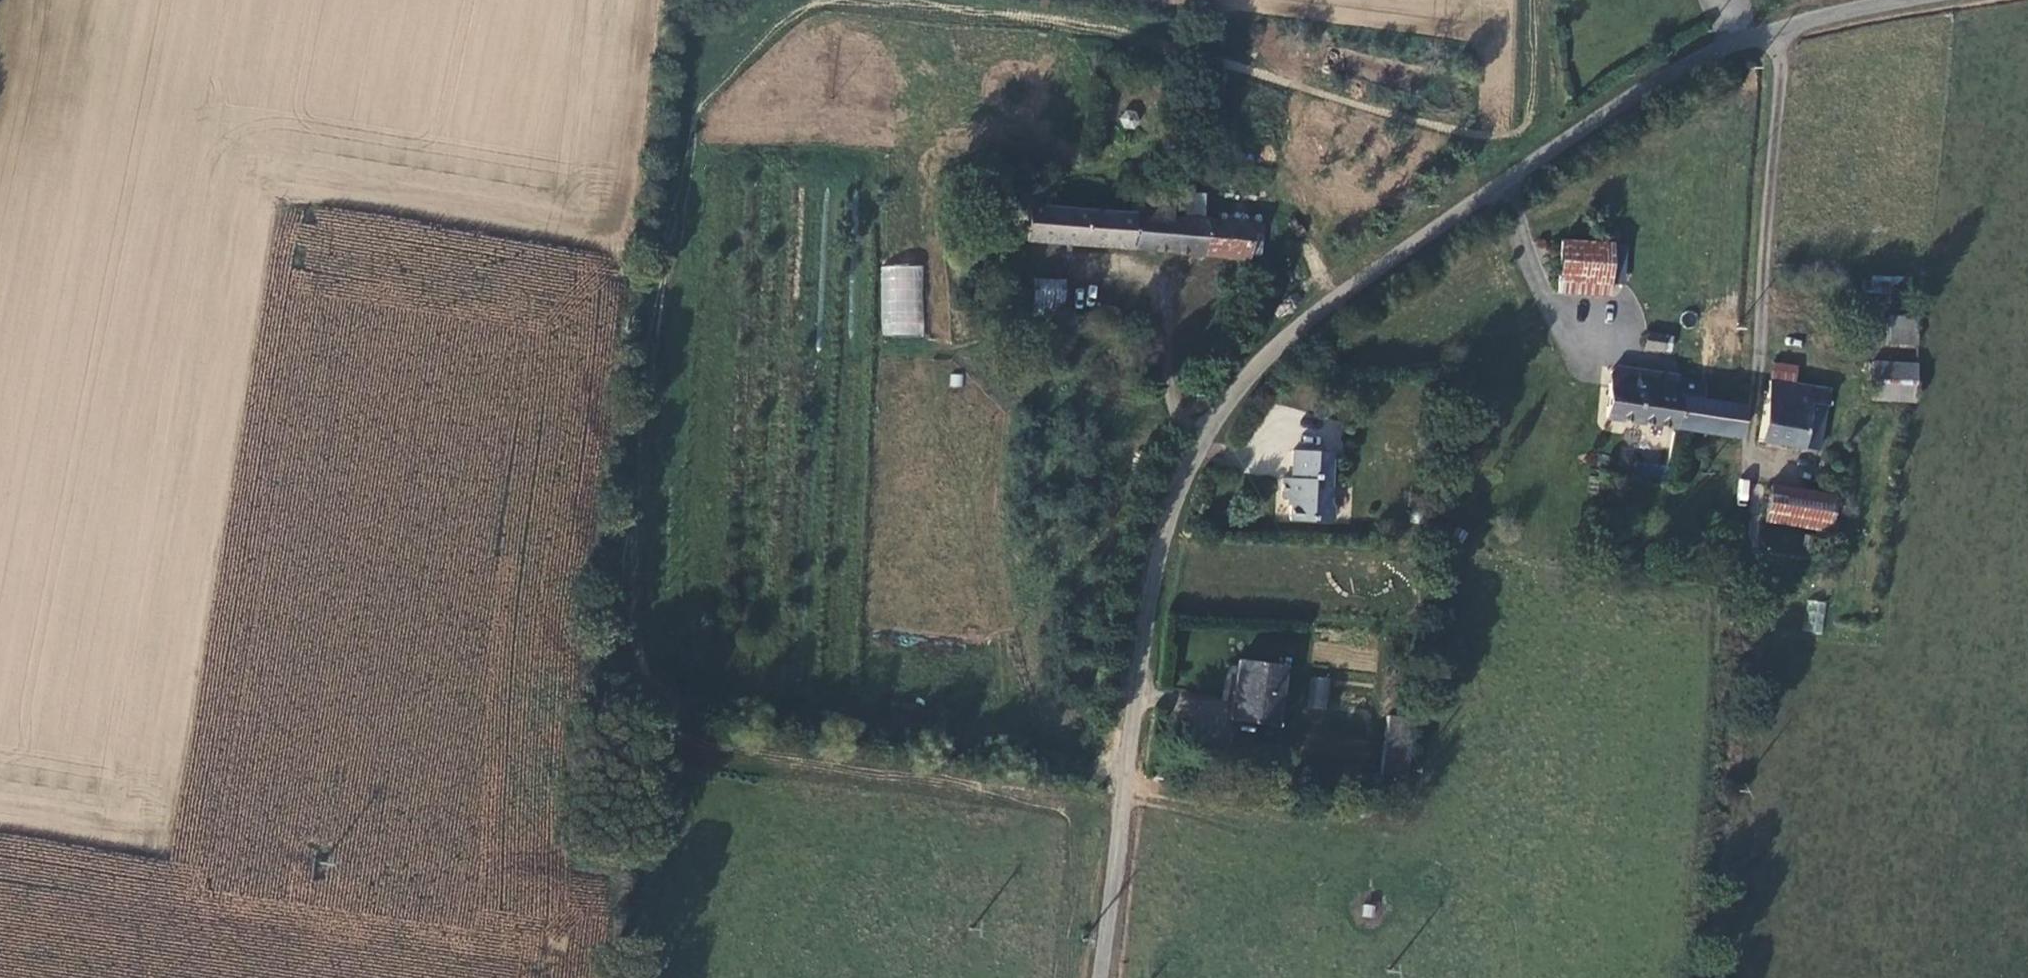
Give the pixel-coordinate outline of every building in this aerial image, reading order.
[(1261,242),(1262,216),(1190,211),(1188,198),(1146,195),(1146,208),(1040,202),(1037,243),(1278,259),(1278,243),(1261,242)] [(1616,238),(1574,236),(1574,246),(1616,248),(1616,238)] [(1569,246),(1569,258),(1616,260),(1616,248),(1574,246),(1569,246)] [(1614,296),(1616,260),(1569,258),(1568,295),(1614,296)] [(923,266),(881,265),(879,336),(922,336),(923,266)] [(1040,317),(1070,321),(1074,290),(1075,284),(1045,280),(1040,317)] [(1103,294),(1074,290),(1070,321),(1099,325),(1103,294)] [(1885,305),(1886,320),(1915,320),(1914,304),(1885,305)] [(1886,331),(1916,330),(1915,320),(1886,320),(1886,331)] [(1878,352),(1879,391),(1922,389),(1921,350),(1878,352)] [(1782,362),(1780,382),(1800,384),(1802,363),(1782,362)] [(1605,397),(1621,398),(1623,375),(1607,374),(1605,397)] [(1618,426),(1652,429),(1655,397),(1643,395),(1645,377),(1623,375),(1621,398),(1618,426)] [(1691,380),(1645,377),(1643,395),(1655,397),(1652,429),(1686,432),(1689,399),(1691,380)] [(1800,384),(1780,382),(1775,441),(1830,446),(1835,387),(1800,384)] [(1686,432),(1750,439),(1755,404),(1689,399),(1686,432)] [(1358,454),(1319,451),(1316,479),(1308,479),(1306,499),(1315,499),(1313,520),(1349,524),(1355,520),(1357,509),(1353,504),(1358,454)] [(1786,485),(1783,513),(1783,521),(1847,526),(1850,490),(1786,485)] [(1822,633),(1826,601),(1807,599),(1804,632),(1822,633)] [(1179,722),(1284,731),(1290,663),(1231,658),(1227,700),(1181,696),(1179,722)] [(1300,658),(1291,720),(1336,726),(1344,664),(1300,658)] [(1422,776),(1429,716),(1405,712),(1399,758),(1397,773),(1422,776)]
